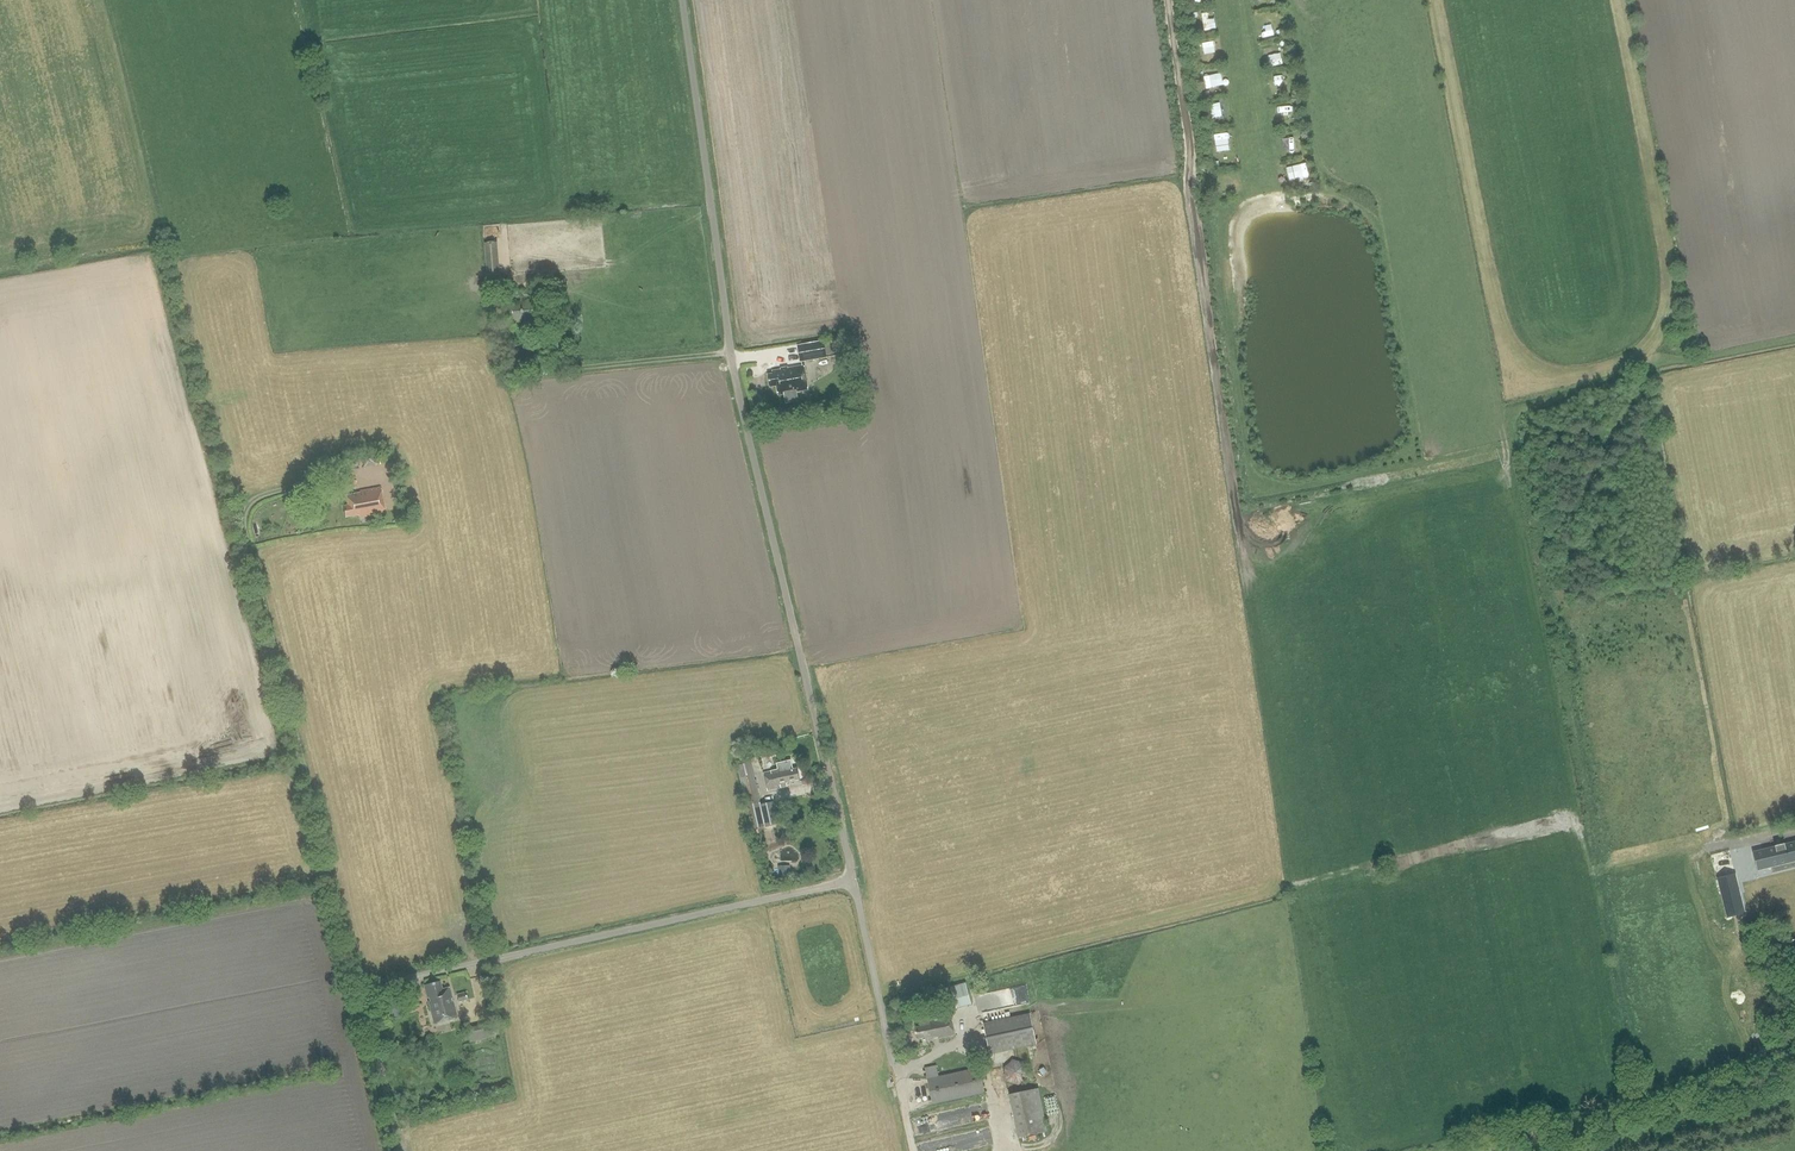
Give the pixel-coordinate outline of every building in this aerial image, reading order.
[(1206,29),(1212,28),(1210,11),(1203,12),(1206,29)] [(1206,57),(1218,55),(1217,44),(1205,45),(1206,57)] [(1291,149),(1301,148),(1300,139),(1290,140),(1291,149)] [(488,276),(500,275),(499,266),(495,266),(493,243),(485,243),(488,276)] [(559,337),(559,332),(549,333),(551,352),(566,351),(565,337),(559,337)] [(824,341),(798,345),(801,362),(827,358),(824,341)] [(779,395),(808,389),(804,366),(773,372),(773,375),(768,375),(770,387),(777,385),(779,395)] [(360,518),(386,513),(381,488),(361,492),(361,493),(347,496),(349,506),(344,507),(346,517),(359,515),(360,518)] [(763,756),(763,757),(777,754),(775,747),(748,753),(749,755),(741,757),(742,764),(751,762),(750,759),(763,756)] [(778,770),(763,773),(768,791),(782,788),(781,785),(787,784),(787,786),(788,786),(787,783),(800,780),(797,768),(793,769),(791,761),(777,764),(778,770)] [(778,824),(773,802),(761,805),(751,763),(737,766),(752,830),(778,824)] [(790,822),(780,824),(782,833),(792,831),(790,822)] [(1752,852),(1757,871),(1794,862),(1794,841),(1752,852)] [(1776,885),(1794,884),(1794,866),(1775,867),(1776,885)] [(1745,913),(1735,874),(1717,879),(1727,918),(1745,913)] [(1781,910),(1779,893),(1769,894),(1767,882),(1751,884),(1752,900),(1760,899),(1761,913),(1781,910)] [(424,985),(427,998),(428,997),(429,1001),(428,1002),(434,1024),(458,1018),(450,987),(442,988),(440,981),(424,985)] [(965,983),(950,987),(956,1009),(971,1005),(965,983)] [(949,986),(935,990),(941,1012),(955,1009),(949,986)] [(1754,987),(1746,988),(1751,1008),(1758,1007),(1754,987)] [(457,994),(459,1002),(467,1000),(465,992),(457,994)] [(401,1007),(399,998),(378,1003),(380,1012),(401,1007)] [(1742,1022),(1752,1020),(1750,1010),(1741,1012),(1742,1022)] [(1037,1044),(1030,1013),(983,1024),(990,1054),(1037,1044)] [(927,1041),(955,1035),(951,1017),(930,1022),(929,1019),(920,1021),(921,1026),(917,1027),(919,1038),(926,1037),(927,1041)] [(473,1028),(467,1030),(470,1042),(476,1040),(473,1028)] [(1027,1060),(1006,1062),(1007,1083),(1029,1081),(1027,1060)] [(925,1068),(933,1104),(985,1093),(979,1068),(939,1077),(936,1066),(925,1068)] [(1047,1132),(1039,1088),(1009,1094),(1018,1138),(1047,1132)]
